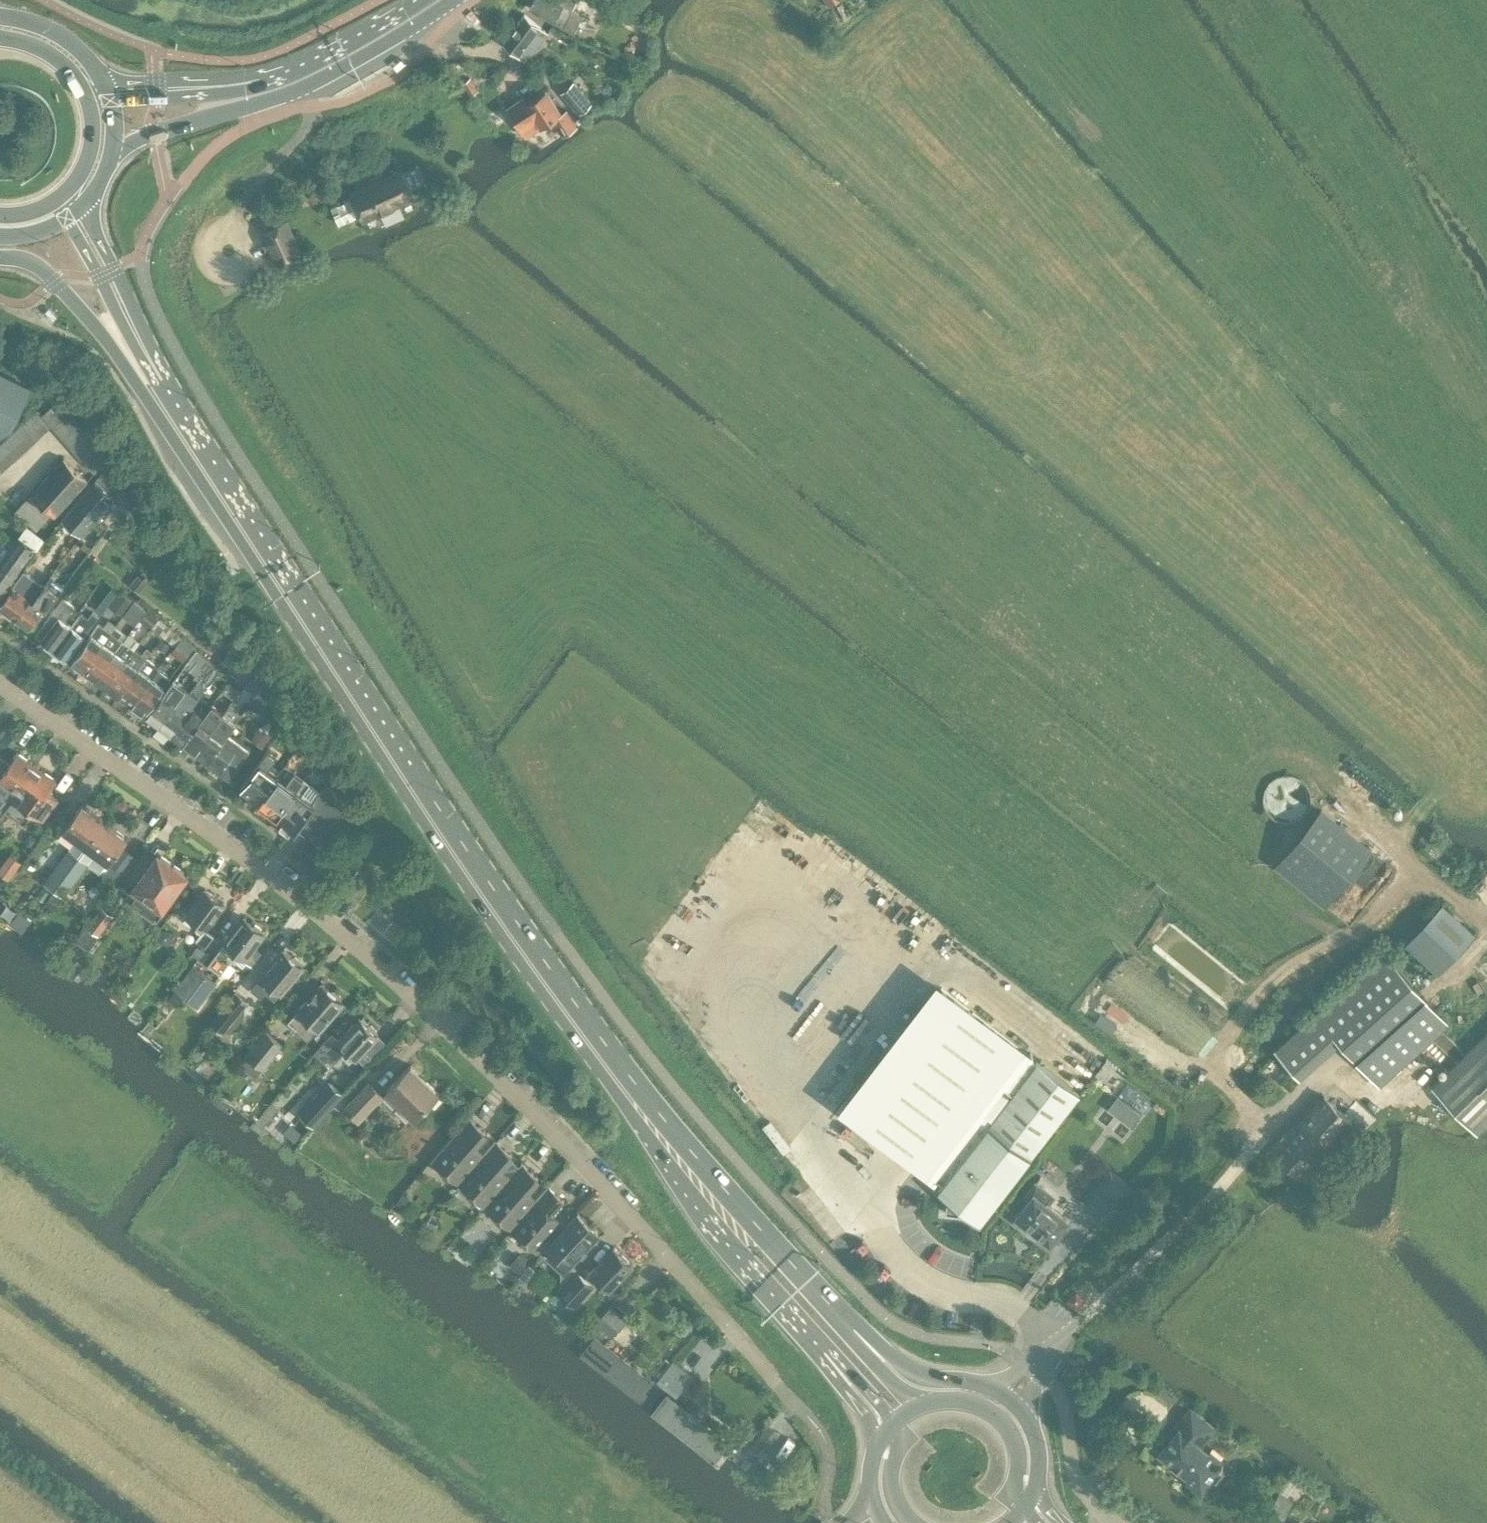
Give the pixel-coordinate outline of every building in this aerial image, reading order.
[(570,28),(569,29),(581,35),(590,16),(572,6),(573,3),(568,0),(533,0),(529,7),(570,28)] [(548,32),(524,14),(503,41),(527,59),(548,32)] [(592,104),(573,82),(560,94),(579,115),(592,104)] [(523,97),(509,106),(523,128),(528,135),(542,125),(554,118),(564,134),(576,125),(566,109),(561,112),(546,89),(526,102),(523,97)] [(330,208),(338,224),(361,216),(363,220),(380,212),(386,225),(404,217),(399,204),(412,198),(399,170),(350,192),(353,198),(330,208)] [(277,262),(299,252),(286,222),(264,231),(277,262)] [(11,426),(30,387),(0,372),(0,434),(11,426)] [(58,400),(42,415),(52,425),(94,472),(108,458),(100,447),(58,400)] [(3,471),(42,435),(28,420),(0,446),(0,473),(3,471)] [(29,490),(53,513),(87,479),(64,457),(29,490)] [(95,480),(61,517),(80,534),(128,479),(112,463),(95,480)] [(45,541),(26,527),(0,562),(0,595),(2,592),(5,595),(20,574),(17,572),(36,547),(39,549),(45,541)] [(16,617),(30,597),(35,600),(45,586),(44,585),(24,570),(0,603),(0,605),(16,617)] [(30,597),(16,617),(29,627),(36,617),(40,620),(64,586),(51,576),(44,585),(45,586),(35,600),(30,597)] [(64,598),(37,636),(55,650),(72,626),(65,621),(75,607),(64,598)] [(72,626),(55,650),(68,659),(100,616),(94,612),(89,618),(81,613),(72,626)] [(99,623),(72,661),(83,669),(114,627),(108,622),(104,626),(99,623)] [(114,627),(83,669),(95,678),(123,640),(118,636),(121,632),(114,627)] [(123,640),(95,678),(106,686),(134,648),(128,644),(134,637),(128,633),(126,636),(125,636),(123,640)] [(134,648),(106,686),(118,694),(146,656),(146,657),(152,649),(147,645),(141,653),(134,648)] [(183,666),(197,676),(209,660),(196,650),(183,666)] [(146,656),(118,694),(132,704),(158,668),(159,666),(146,657),(146,656)] [(160,725),(172,734),(209,683),(211,682),(221,669),(209,660),(197,676),(188,688),(160,725)] [(158,668),(132,704),(145,714),(171,678),(158,668)] [(148,716),(160,725),(188,688),(175,679),(148,716)] [(172,734),(184,743),(212,706),(205,701),(217,687),(211,682),(209,683),(172,734)] [(184,743),(196,752),(223,715),(212,706),(184,743)] [(196,752),(208,760),(229,732),(242,715),(230,706),(223,715),(196,752)] [(229,732),(208,760),(229,775),(249,748),(229,732)] [(242,785),(260,799),(279,773),(268,765),(275,755),(268,750),(242,785)] [(5,810),(37,766),(17,752),(10,761),(0,754),(0,755),(0,806),(5,810)] [(260,799),(278,812),(304,777),(286,763),(279,773),(260,799)] [(37,766),(5,810),(25,824),(33,812),(43,819),(58,798),(48,791),(56,780),(37,766)] [(278,812),(297,826),(319,842),(343,809),(328,783),(324,786),(321,789),(304,777),(278,812)] [(77,839),(53,871),(72,884),(80,873),(71,867),(105,820),(82,803),(63,829),(77,839)] [(1276,861),(1273,865),(1312,896),(1325,906),(1372,847),(1321,806),(1276,861)] [(105,820),(71,867),(80,873),(95,853),(109,863),(128,837),(105,820)] [(165,904),(187,874),(159,853),(135,886),(140,890),(132,900),(133,901),(131,903),(157,921),(158,919),(168,905),(167,905),(165,904)] [(72,884),(53,871),(45,882),(63,896),(72,884)] [(206,929),(225,902),(205,888),(186,914),(197,922),(194,926),(202,932),(196,941),(205,948),(214,935),(206,929)] [(1405,944),(1418,956),(1435,972),(1460,945),(1463,948),(1476,933),(1444,902),(1405,944)] [(88,925),(98,933),(113,914),(103,906),(88,925)] [(264,954),(255,946),(265,933),(245,917),(209,964),(221,974),(237,953),(255,966),(264,954)] [(262,976),(252,988),(261,996),(271,984),(281,993),(304,966),(302,964),(301,961),(296,956),(292,956),(283,949),(261,975),(262,976)] [(184,994),(199,1006),(217,982),(195,964),(169,999),(177,1005),(184,994)] [(936,980),(838,1108),(932,1180),(934,1178),(942,1184),(991,1120),(1036,1061),(1029,1055),(1031,1053),(936,980)] [(288,1021),(296,1028),(298,1026),(310,1036),(343,1000),(341,998),(340,995),(335,990),(332,990),(323,982),(309,998),(308,998),(288,1021)] [(211,1024),(223,1034),(249,1002),(236,991),(211,1024)] [(1317,1015),(1277,1052),(1298,1076),(1338,1039),(1317,1015)] [(356,1057),(378,1034),(377,1032),(376,1029),(371,1024),(368,1024),(360,1017),(339,1039),(332,1032),(314,1051),(329,1066),(347,1048),(356,1057)] [(284,1044),(266,1030),(238,1063),(255,1077),(262,1068),(263,1069),(284,1044)] [(1486,1124),(1486,1032),(1432,1087),(1478,1133),(1486,1124)] [(942,1184),(937,1191),(947,1199),(946,1213),(969,1215),(980,1223),(985,1217),(1079,1093),(1037,1061),(1036,1061),(991,1120),(942,1184)] [(411,1065),(387,1090),(415,1116),(439,1091),(411,1065)] [(1372,1076),(1341,1093),(1349,1101),(1344,1106),(1363,1123),(1391,1092),(1372,1076)] [(302,1114),(314,1125),(342,1093),(330,1082),(302,1114)] [(345,1108),(358,1120),(382,1095),(369,1082),(345,1108)] [(1127,1083),(1117,1096),(1141,1114),(1151,1101),(1127,1083)] [(1274,1150),(1302,1175),(1324,1150),(1340,1160),(1349,1149),(1335,1137),(1351,1119),(1323,1095),(1274,1150)] [(469,1117),(433,1159),(459,1182),(484,1154),(483,1153),(474,1145),(486,1132),(469,1117)] [(484,1154),(459,1182),(485,1205),(510,1177),(510,1176),(519,1166),(504,1153),(507,1150),(495,1140),(483,1153),(484,1154)] [(510,1177),(485,1205),(511,1228),(536,1200),(536,1199),(526,1191),(538,1177),(521,1163),(519,1166),(510,1176),(510,1177)] [(1110,1171),(1096,1189),(1119,1208),(1134,1189),(1110,1171)] [(1029,1198),(1015,1216),(1028,1226),(1028,1227),(1036,1234),(1037,1233),(1050,1243),(1054,1238),(1058,1241),(1068,1227),(1065,1224),(1069,1219),(1048,1203),(1053,1196),(1035,1182),(1025,1195),(1029,1198)] [(536,1200),(511,1228),(538,1251),(563,1223),(547,1209),(559,1196),(548,1186),(536,1199),(536,1200)] [(548,1244),(540,1252),(561,1271),(567,1277),(576,1268),(569,1262),(598,1231),(578,1212),(548,1244)] [(567,1277),(557,1289),(576,1306),(600,1280),(610,1288),(633,1263),(614,1246),(591,1271),(592,1272),(586,1278),(576,1268),(567,1277)] [(1077,1290),(1066,1299),(1075,1310),(1086,1301),(1077,1290)] [(596,1324),(606,1332),(612,1338),(628,1321),(612,1307),(596,1324)] [(658,1380),(604,1334),(594,1326),(574,1353),(640,1403),(658,1380)] [(693,1375),(674,1360),(658,1380),(678,1395),(693,1375)] [(1063,1380),(1068,1385),(1069,1386),(1083,1371),(1078,1365),(1063,1380)] [(678,1395),(658,1380),(640,1403),(739,1481),(758,1457),(678,1395)] [(1164,1384),(1157,1393),(1168,1402),(1175,1401),(1179,1397),(1164,1384)] [(1159,1454),(1193,1482),(1214,1458),(1200,1447),(1215,1428),(1191,1408),(1176,1427),(1179,1429),(1159,1454)] [(752,1447),(762,1454),(780,1433),(770,1425),(752,1447)] [(1214,1458),(1193,1482),(1202,1489),(1220,1467),(1224,1467),(1223,1463),(1219,1463),(1214,1458)] [(1287,1497),(1297,1483),(1296,1481),(1301,1475),(1292,1468),(1287,1475),(1289,1477),(1280,1491),(1278,1491),(1261,1515),(1273,1522),(1277,1522),(1293,1501),(1287,1497)]
